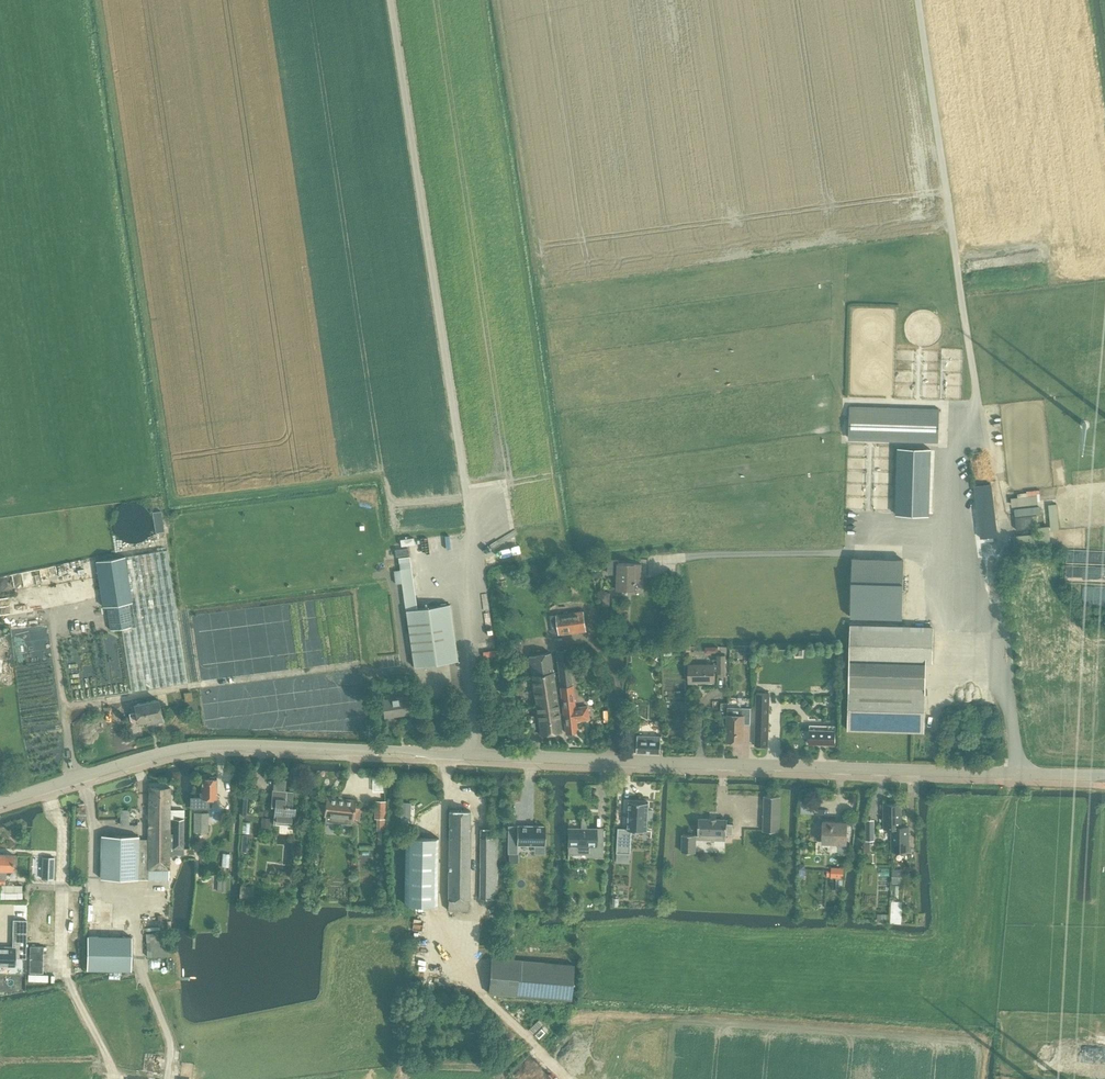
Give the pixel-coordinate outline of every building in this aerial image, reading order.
[(913,408),(912,417),(849,415),(848,437),(938,440),(939,409),(913,408)] [(991,484),(974,486),(981,538),(986,538),(997,536),(991,484)] [(1041,508),(1014,511),(1015,514),(1015,516),(1037,514),(1041,513),(1041,508)] [(1032,516),(1015,517),(1016,530),(1034,528),(1032,516)] [(1039,533),(1016,535),(1017,546),(1017,547),(1020,547),(1050,544),(1048,526),(1038,527),(1039,533)] [(413,537),(405,539),(400,539),(401,546),(408,545),(414,544),(413,538),(413,537)] [(982,541),(985,567),(993,566),(990,540),(982,541)] [(395,557),(409,555),(408,548),(394,550),(395,557)] [(166,550),(124,556),(135,626),(121,628),(131,691),(187,682),(166,550)] [(400,569),(394,570),(395,582),(413,580),(409,555),(398,557),(400,569)] [(124,556),(96,561),(103,607),(106,606),(110,630),(121,628),(135,626),(124,556)] [(852,558),(851,617),(902,619),(903,559),(852,558)] [(608,560),(607,574),(613,574),(613,577),(617,577),(617,590),(635,590),(635,582),(641,582),(641,564),(618,563),(618,560),(608,560)] [(413,580),(395,582),(395,583),(401,582),(413,667),(457,661),(449,604),(417,608),(413,580)] [(550,616),(554,636),(586,630),(583,611),(550,616)] [(933,628),(850,626),(847,729),(924,734),(926,662),(932,662),(933,628)] [(575,721),(589,719),(587,706),(574,708),(572,686),(567,650),(555,652),(566,733),(576,732),(575,721)] [(529,655),(532,675),(553,673),(550,652),(529,655)] [(689,682),(714,682),(714,665),(689,665),(689,682)] [(553,673),(532,675),(540,735),(561,732),(553,673)] [(183,693),(184,701),(192,701),(191,692),(183,693)] [(756,693),(755,746),(768,746),(769,693),(756,693)] [(840,699),(833,693),(830,697),(836,703),(840,699)] [(384,717),(391,716),(409,713),(407,696),(382,700),(384,717)] [(134,705),(138,722),(152,720),(153,723),(162,721),(158,700),(134,705)] [(629,726),(637,727),(638,716),(638,704),(630,704),(629,726)] [(726,742),(743,742),(744,724),(750,724),(750,708),(742,707),(727,707),(726,742)] [(808,744),(835,744),(835,730),(809,729),(808,744)] [(637,752),(659,753),(660,736),(638,735),(637,752)] [(191,797),(191,807),(208,807),(208,798),(216,798),(216,778),(215,778),(214,776),(210,776),(208,778),(202,778),(201,797),(191,797)] [(272,789),(270,805),(275,806),(273,823),(293,826),(295,807),(291,806),(293,791),(285,791),(286,779),(274,778),(273,789),(272,789)] [(183,848),(184,809),(169,809),(170,786),(149,786),(148,838),(139,838),(139,836),(101,835),(100,878),(168,879),(169,865),(170,818),(173,818),(173,848),(183,848)] [(764,795),(763,830),(779,831),(780,796),(764,795)] [(320,803),(319,813),(324,813),(324,816),(326,816),(325,821),(350,824),(351,818),(353,818),(358,819),(360,807),(354,807),(355,800),(326,797),(325,804),(320,803)] [(385,801),(375,801),(375,802),(375,818),(377,818),(377,820),(377,830),(385,830),(385,801)] [(617,852),(630,853),(631,830),(647,831),(647,830),(646,830),(647,819),(652,820),(652,810),(648,810),(648,803),(648,802),(629,801),(629,802),(629,811),(628,820),(628,828),(622,828),(622,834),(618,834),(617,852)] [(410,803),(401,802),(400,818),(409,818),(410,803)] [(886,828),(892,828),(901,828),(901,827),(900,820),(900,804),(884,804),(884,828),(886,828)] [(447,910),(468,910),(470,810),(449,810),(447,910)] [(194,813),(193,832),(207,832),(208,813),(194,813)] [(261,817),(260,828),(269,829),(270,818),(261,817)] [(682,838),(682,852),(695,852),(696,839),(714,840),(715,835),(725,835),(725,840),(726,835),(726,834),(732,834),(732,824),(727,824),(727,819),(723,819),(716,819),(716,818),(709,818),(709,819),(699,818),(698,834),(699,834),(699,836),(696,835),(686,834),(682,834),(682,838)] [(822,821),(822,842),(847,843),(848,822),(822,821)] [(243,822),(242,833),(249,833),(250,822),(243,822)] [(516,836),(507,836),(507,853),(508,853),(508,862),(517,862),(517,853),(517,845),(533,845),(544,845),(545,826),(516,825),(516,836)] [(901,828),(892,828),(892,850),(902,850),(908,850),(908,828),(908,827),(901,827),(901,828)] [(479,899),(496,899),(497,838),(490,838),(491,829),(480,828),(479,899)] [(568,851),(593,851),(593,856),(602,856),(602,841),(602,829),(595,829),(568,829),(568,846),(568,851)] [(404,904),(437,904),(438,838),(405,837),(404,904)] [(530,846),(530,865),(542,865),(542,868),(543,868),(544,885),(551,885),(551,861),(545,861),(545,847),(543,847),(543,845),(530,846)] [(0,854),(0,885),(5,885),(5,884),(5,878),(6,878),(6,870),(12,870),(12,854),(0,854)] [(54,858),(43,858),(42,879),(53,879),(54,858)] [(903,869),(892,869),(892,883),(902,883),(903,869)] [(831,877),(836,877),(836,880),(843,880),(843,871),(831,870),(831,871),(831,877)] [(218,878),(218,892),(226,892),(227,878),(218,878)] [(241,885),(239,901),(253,902),(255,886),(241,885)] [(891,902),(890,919),(899,920),(900,902),(891,902)] [(13,920),(13,929),(26,929),(26,920),(13,920)] [(13,929),(13,938),(26,938),(26,929),(13,929)] [(131,937),(87,936),(86,969),(131,970),(131,937)] [(14,965),(14,957),(25,957),(26,938),(13,938),(13,947),(0,947),(0,965),(14,965)] [(30,946),(29,972),(42,973),(43,946),(30,946)] [(489,993),(571,999),(574,964),(492,957),(489,993)]
